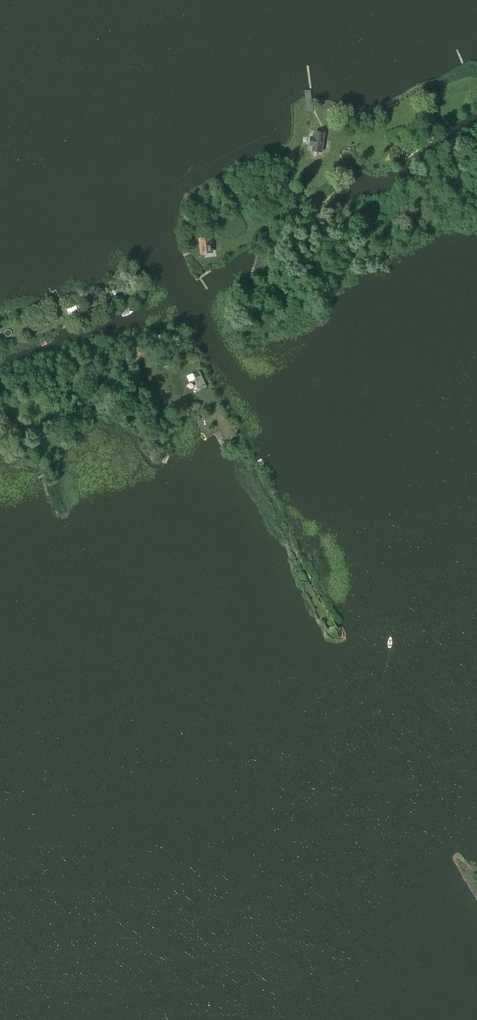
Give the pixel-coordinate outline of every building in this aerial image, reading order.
[(310,137),(309,147),(312,147),(312,152),(322,154),(325,134),(314,132),(314,137),(310,137)] [(211,237),(198,239),(200,255),(213,254),(211,237)] [(199,390),(206,387),(199,372),(192,375),(199,390)]
